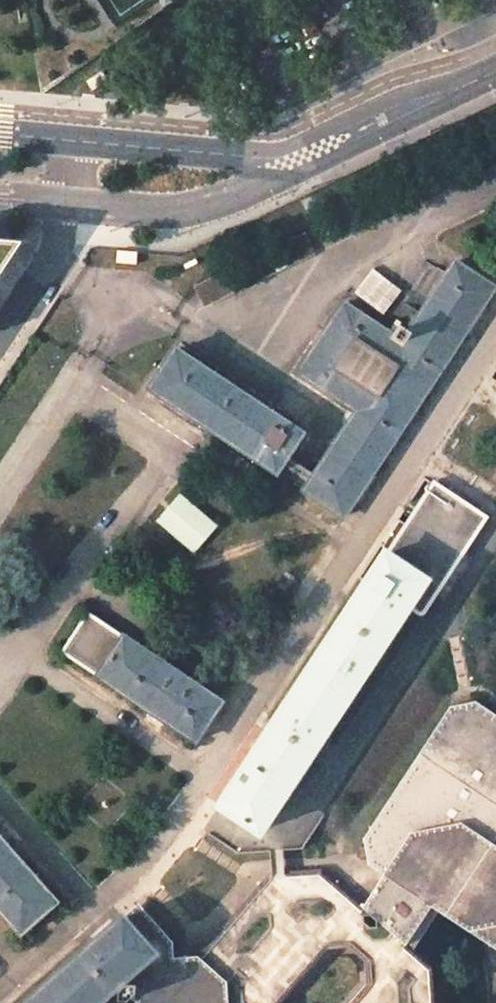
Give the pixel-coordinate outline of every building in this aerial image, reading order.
[(102,71),(87,81),(93,90),(108,80),(102,71)] [(22,242),(0,240),(0,275),(22,242)] [(343,517),(495,288),(454,261),(408,332),(402,328),(405,324),(353,290),(298,372),(356,411),(314,475),(309,483),(304,491),(343,517)] [(303,433),(176,349),(150,389),(276,473),(282,465),(309,483),(314,475),(287,457),(303,433)] [(433,480),(219,805),(260,832),(407,607),(422,617),(488,517),(433,480)] [(193,552),(216,524),(180,494),(157,522),(193,552)] [(87,613),(62,652),(195,741),(222,702),(87,613)] [(494,843),(495,840),(495,715),(475,701),(450,707),(363,839),(368,864),(383,874),(363,906),(413,949),(439,910),(495,947),(495,845),(494,843)] [(0,838),(0,910),(21,933),(56,902),(0,838)] [(433,967),(413,949),(363,906),(321,869),(269,873),(197,956),(226,982),(227,1002),(280,1002),(327,949),(350,947),(365,960),(367,983),(350,1002),(435,1002),(433,967)] [(197,956),(174,958),(173,939),(147,913),(134,928),(122,917),(82,952),(132,998),(138,1002),(227,1002),(226,982),(197,956)] [(132,998),(82,952),(25,1002),(127,1002),(132,998)]
